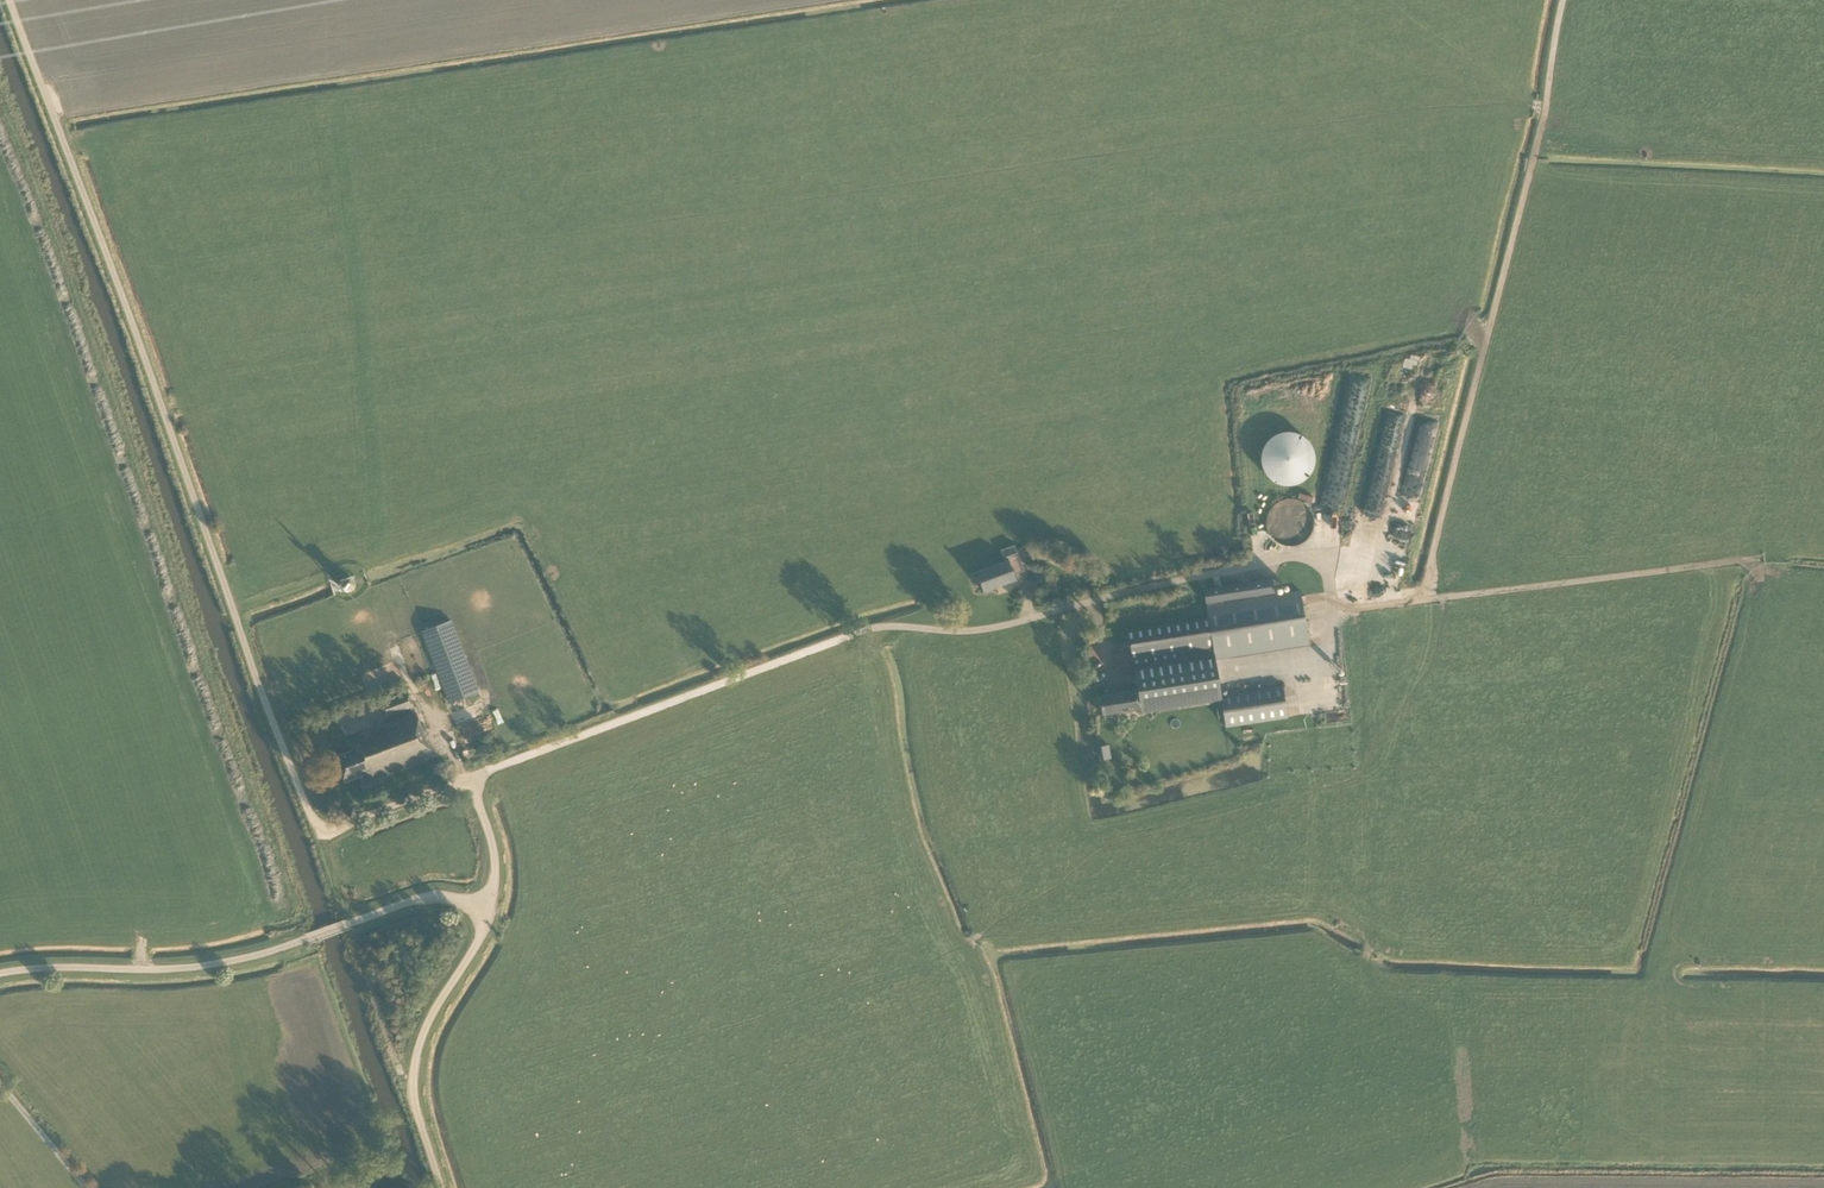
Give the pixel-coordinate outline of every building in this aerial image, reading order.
[(1426,443),(1439,446),(1442,434),(1429,431),(1426,443)] [(1266,450),(1270,483),(1312,478),(1307,433),(1289,435),(1289,438),(1276,439),(1277,448),(1266,450)] [(1024,570),(1017,552),(1003,558),(1004,561),(976,571),(984,592),(1016,579),(1014,574),(1024,570)] [(353,580),(348,577),(343,579),(340,584),(342,589),(347,591),(352,589),(355,585),(353,580)] [(1274,592),(1272,578),(1203,589),(1206,603),(1219,601),(1219,603),(1206,605),(1208,617),(1127,629),(1137,689),(1099,695),(1102,714),(1140,708),(1141,712),(1215,701),(1218,717),(1224,716),(1225,727),(1287,717),(1282,685),(1221,695),(1215,659),(1309,644),(1300,590),(1258,597),(1258,595),(1274,592)] [(478,692),(450,620),(422,631),(449,702),(478,692)] [(433,756),(407,689),(378,700),(386,722),(345,737),(350,750),(336,756),(345,781),(360,775),(362,783),(433,756)] [(1103,744),(1104,758),(1112,757),(1111,743),(1103,744)]
